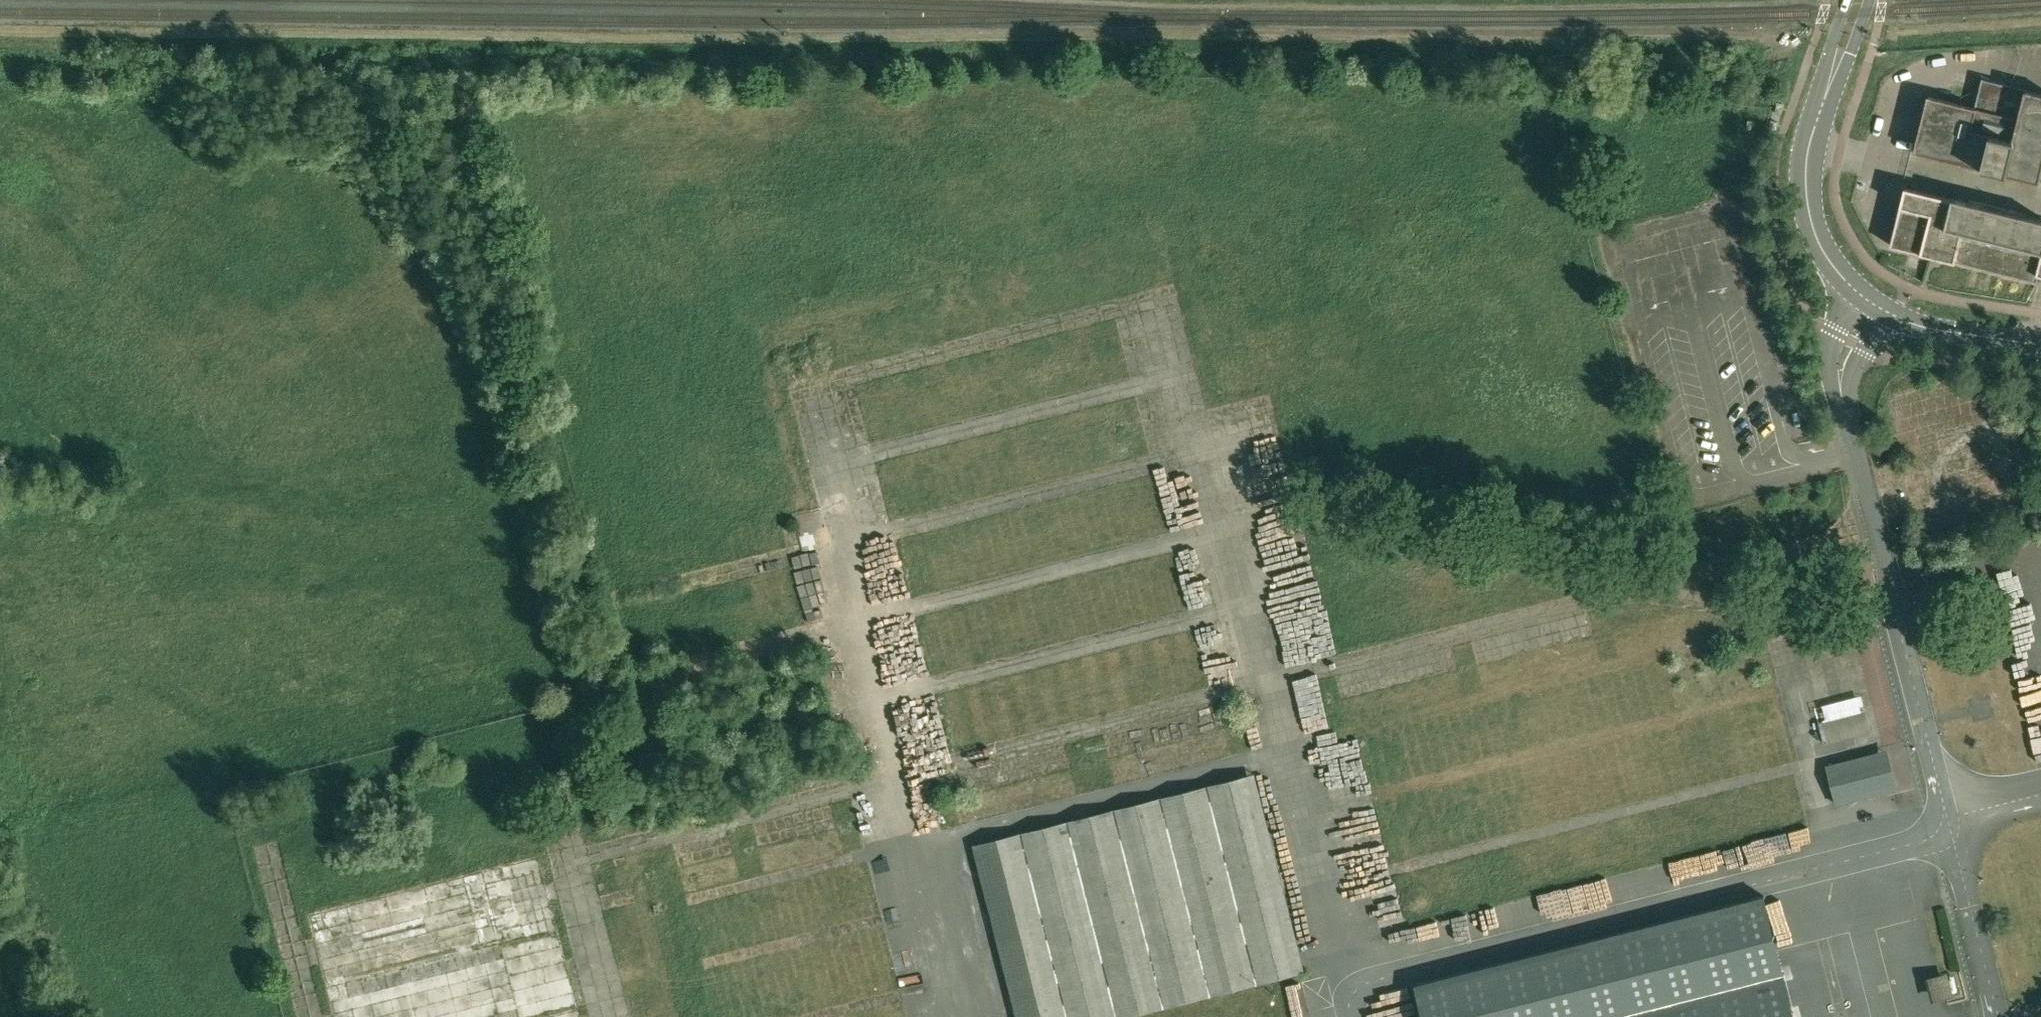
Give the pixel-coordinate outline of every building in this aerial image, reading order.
[(2039,181),(2040,171),(2040,93),(1982,79),(1975,108),(1926,97),(1912,151),(1980,167),(1979,169),(2003,175),(2003,173),(2039,181)] [(1952,198),(1952,199),(1903,187),(1888,246),(1953,262),(1953,259),(2036,280),(2038,275),(2040,275),(2040,220),(1952,198)] [(840,595),(813,603),(817,615),(843,608),(840,595)] [(2035,650),(2040,648),(2040,634),(2031,637),(2035,650)] [(1886,748),(1826,763),(1836,803),(1896,788),(1886,748)] [(1314,976),(1267,772),(983,837),(1024,1016),(1135,1016),(1314,976)] [(1661,866),(1661,878),(1686,877),(1685,864),(1661,866)] [(1347,946),(1353,974),(1499,942),(1498,937),(1655,903),(1649,874),(1489,909),(1490,915),(1347,946)] [(556,886),(321,940),(331,982),(462,953),(455,923),(499,913),(498,910),(532,903),(531,899),(557,893),(556,886)] [(1379,1016),(1570,1016),(1650,1002),(1647,989),(1684,982),(1675,931),(1638,938),(1637,934),(1549,951),(1554,977),(1545,978),(1547,985),(1532,988),(1528,966),(1519,967),(1522,982),(1494,987),(1491,971),(1395,990),(1398,1007),(1378,1011),(1379,1016)] [(930,944),(904,949),(912,988),(937,983),(930,944)] [(1967,999),(1965,975),(1937,977),(1939,1001),(1967,999)] [(341,1016),(460,1016),(457,1006),(476,1002),(473,987),(341,1016)]
